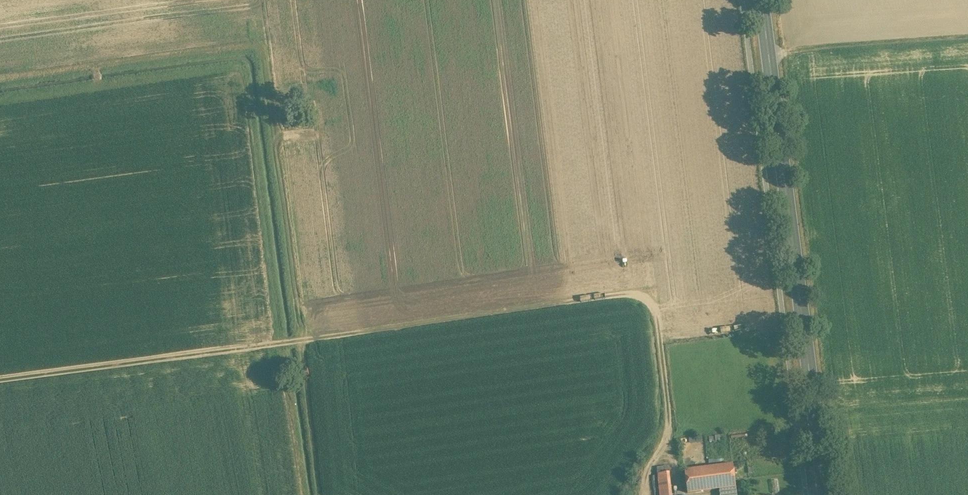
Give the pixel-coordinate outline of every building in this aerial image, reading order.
[(733,464),(685,470),(687,493),(720,489),(736,487),(733,464)] [(658,473),(660,494),(672,494),(670,472),(658,473)] [(720,489),(720,494),(737,494),(736,487),(720,489)]
